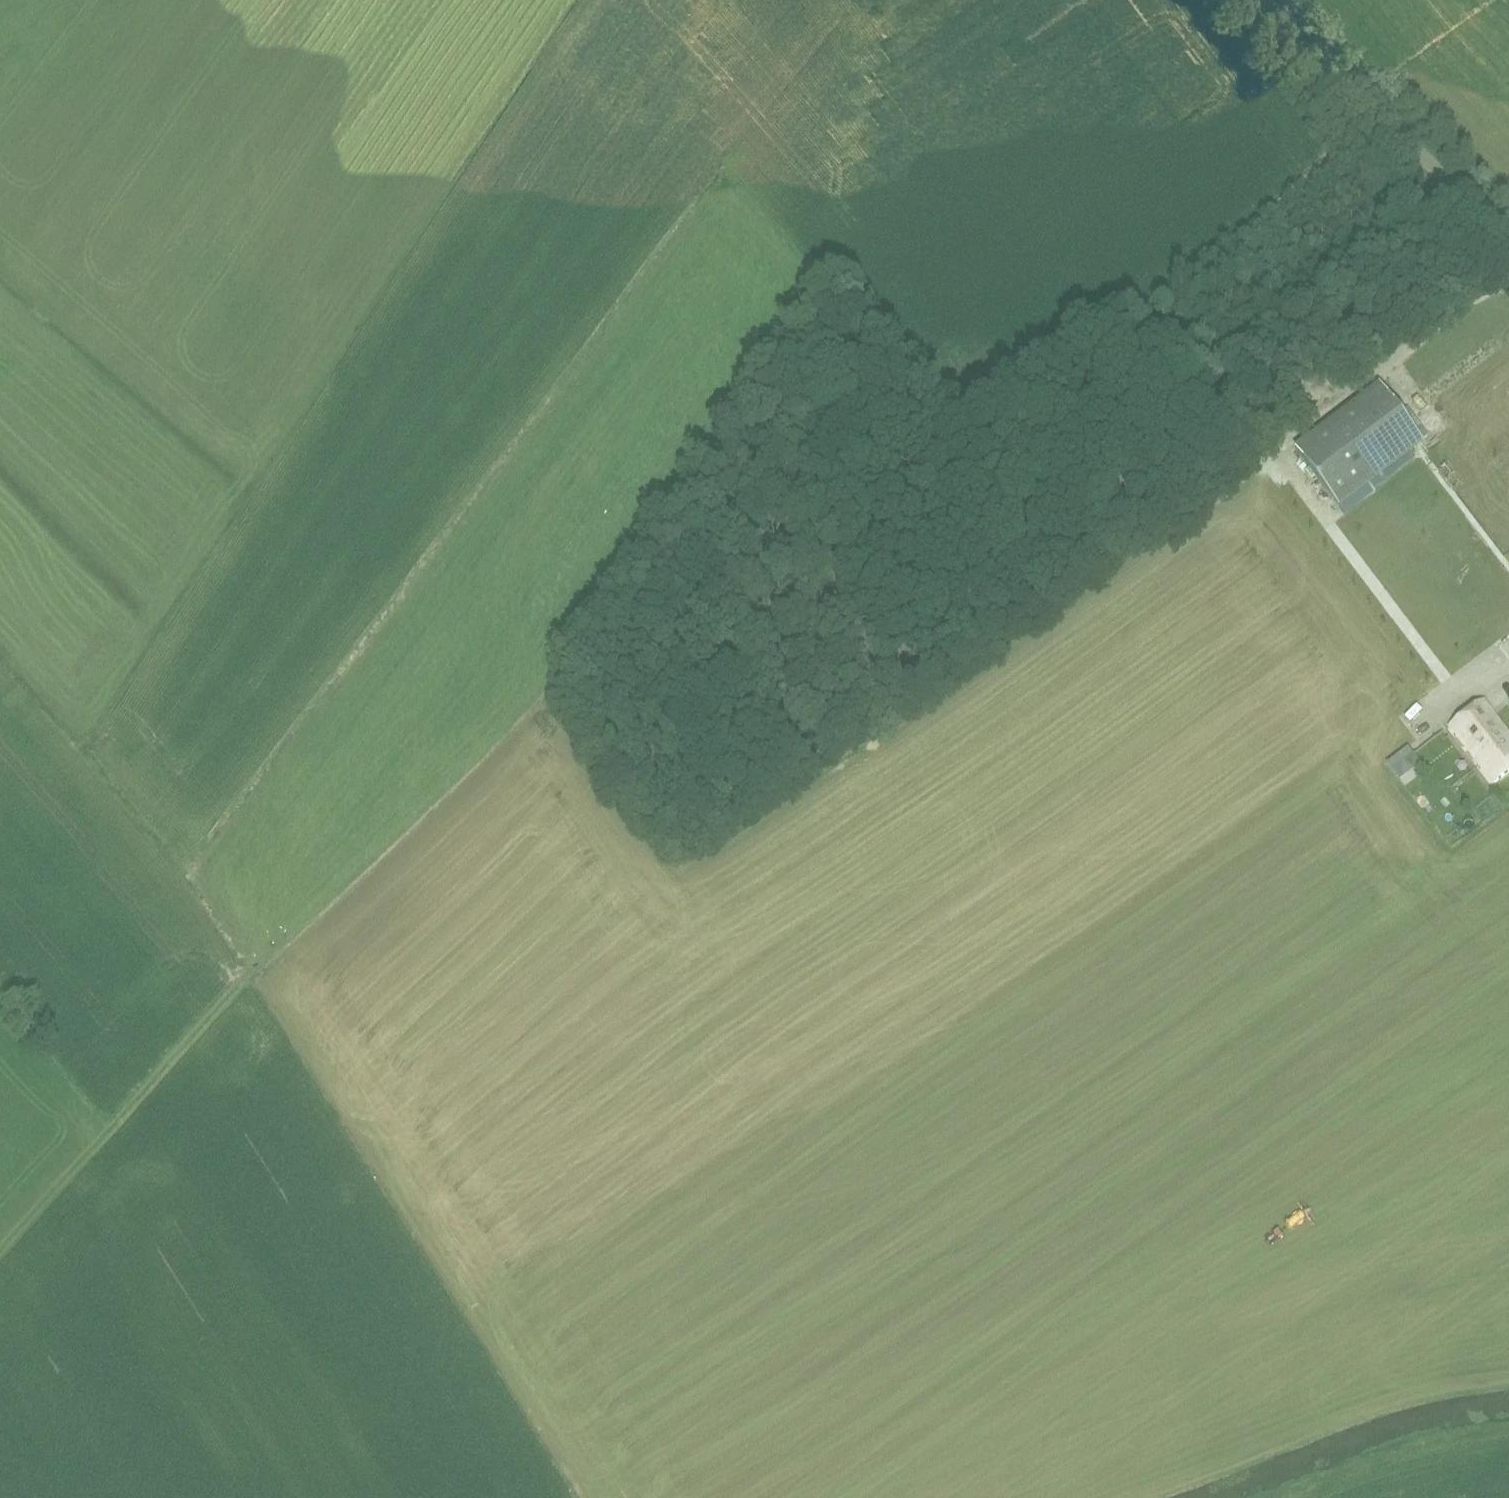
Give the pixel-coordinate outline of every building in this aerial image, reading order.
[(1454,289),(1468,279),(1461,268),(1447,278),(1454,289)] [(1410,453),(1423,443),(1380,387),(1297,450),(1339,507),(1340,506),(1410,453)] [(1410,453),(1340,506),(1345,513),(1374,491),(1372,488),(1413,457),(1410,453)] [(1338,583),(1361,567),(1375,589),(1393,577),(1380,558),(1371,564),(1357,543),(1368,536),(1354,516),(1331,532),(1342,548),(1323,561),(1338,583)] [(1419,530),(1495,633),(1508,623),(1508,584),(1486,553),(1472,563),(1438,516),(1419,530)] [(1508,770),(1508,734),(1484,701),(1451,726),(1493,782),(1508,770)] [(1435,810),(1443,823),(1455,816),(1446,803),(1435,810)]
